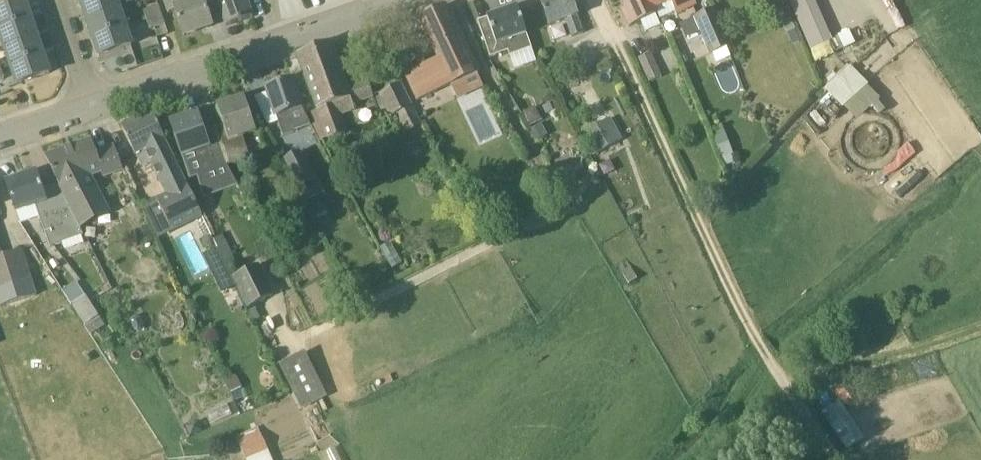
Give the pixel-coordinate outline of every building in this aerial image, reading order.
[(116,0),(89,0),(81,3),(87,21),(119,10),(116,0)] [(168,14),(175,11),(184,37),(212,27),(203,0),(199,0),(191,2),(190,0),(163,0),(168,14)] [(226,27),(253,18),(247,0),(217,0),(226,27)] [(540,0),(549,27),(567,21),(572,38),(583,34),(571,0),(541,0),(540,0)] [(650,0),(623,0),(628,9),(622,12),(629,27),(641,22),(646,33),(661,26),(656,15),(657,15),(650,0)] [(657,15),(657,14),(659,20),(676,13),(695,5),(693,0),(650,0),(657,15)] [(809,49),(832,41),(818,0),(792,0),(809,49)] [(0,10),(0,30),(31,20),(25,2),(0,10)] [(143,11),(146,20),(162,15),(159,6),(143,11)] [(478,74),(448,10),(446,6),(419,18),(438,60),(405,73),(417,101),(451,86),(478,74)] [(518,8),(477,22),(490,58),(508,52),(510,57),(531,49),(518,8)] [(119,10),(87,21),(93,39),(126,28),(119,10)] [(712,10),(694,17),(710,56),(728,48),(712,10)] [(146,20),(149,30),(165,25),(162,15),(146,20)] [(0,30),(0,35),(5,49),(37,38),(31,20),(0,30)] [(791,20),(782,24),(792,46),(801,42),(791,20)] [(126,28),(93,39),(99,57),(132,46),(126,28)] [(43,56),(37,38),(5,49),(11,67),(43,56)] [(355,108),(353,103),(373,96),(368,82),(347,90),(330,42),(298,53),(325,128),(329,140),(345,134),(338,114),(355,108)] [(701,43),(686,47),(690,60),(705,56),(701,43)] [(833,45),(813,48),(814,60),(835,57),(833,45)] [(651,54),(638,59),(649,83),(662,77),(651,54)] [(50,74),(43,56),(11,67),(17,85),(50,74)] [(850,66),(838,77),(833,70),(822,80),(828,87),(825,89),(842,109),(868,86),(850,66)] [(286,114),(302,109),(293,80),(266,89),(275,117),(276,117),(281,132),(283,137),(293,134),(291,129),(286,114)] [(400,84),(380,94),(391,118),(397,115),(406,133),(421,126),(400,84)] [(213,127),(226,167),(250,159),(242,136),(256,131),(245,99),(217,108),(223,124),(213,127)] [(531,124),(543,119),(537,105),(525,111),(531,124)] [(157,201),(171,230),(202,215),(188,186),(187,187),(165,142),(165,141),(151,112),(121,127),(135,156),(146,150),(168,196),(157,201)] [(226,167),(213,127),(203,130),(198,115),(171,124),(182,157),(183,156),(191,179),(226,167)] [(621,141),(609,119),(583,134),(595,156),(621,141)] [(548,136),(542,124),(531,130),(537,142),(548,136)] [(722,130),(711,134),(716,151),(728,147),(722,130)] [(92,178),(102,175),(103,179),(123,172),(115,147),(96,154),(91,141),(46,157),(65,194),(64,195),(72,209),(82,229),(112,214),(92,178)] [(301,151),(284,159),(299,190),(316,182),(301,151)] [(48,202),(36,173),(6,184),(17,213),(35,206),(51,247),(84,236),(80,229),(82,229),(72,209),(64,195),(48,202)] [(148,227),(135,233),(142,248),(154,242),(148,227)] [(223,235),(213,239),(218,248),(229,269),(237,265),(223,235)] [(272,239),(277,249),(284,245),(279,235),(272,239)] [(202,256),(209,270),(215,282),(231,274),(229,269),(218,248),(202,256)] [(33,280),(23,249),(2,256),(0,249),(0,291),(33,280)] [(259,266),(233,279),(238,287),(248,309),(274,296),(259,266)] [(86,297),(74,305),(86,325),(99,317),(86,297)] [(130,323),(134,331),(138,332),(143,330),(145,326),(141,318),(136,316),(132,318),(130,323)] [(105,326),(99,317),(86,325),(85,326),(91,335),(105,326)] [(307,353),(280,365),(301,411),(328,398),(307,353)] [(238,442),(246,459),(273,459),(260,432),(238,442)]
